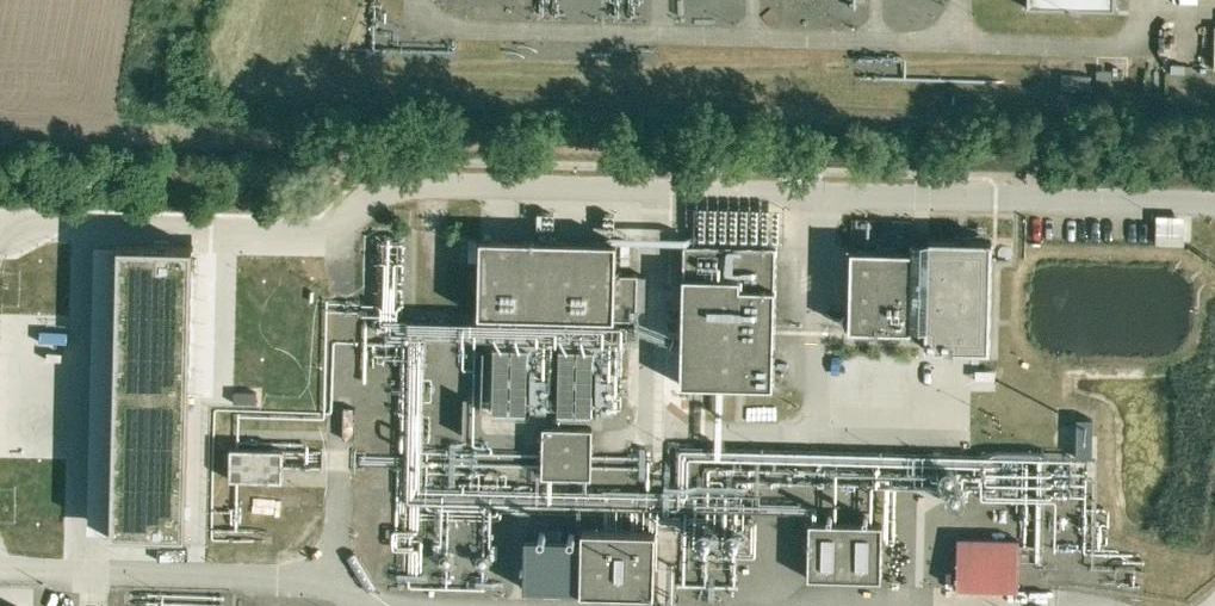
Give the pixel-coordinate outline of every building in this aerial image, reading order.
[(1027,8),(1115,10),(1115,0),(1028,0),(1027,8)] [(1189,242),(1189,212),(1157,212),(1156,241),(1189,242)] [(617,241),(480,237),(478,314),(638,318),(639,272),(616,272),(617,241)] [(922,238),(912,238),(912,249),(853,247),(850,328),(912,330),(912,326),(920,326),(926,326),(925,347),(990,350),(993,241),(922,238)] [(778,246),(685,243),(681,383),(773,385),(778,246)] [(482,413),(529,413),(529,345),(482,345),(482,413)] [(1117,441),(1134,441),(1134,419),(1117,419),(1117,441)] [(593,426),(544,425),(543,475),(592,476),(593,426)] [(284,448),(230,447),(230,480),(283,481),(284,448)] [(885,520),(811,517),(809,575),(883,578),(885,520)] [(656,529),(583,528),(583,536),(582,590),(655,591),(656,529)] [(525,589),(582,590),(583,536),(526,534),(525,589)] [(1019,538),(961,536),(959,586),(1018,588),(1019,538)]
